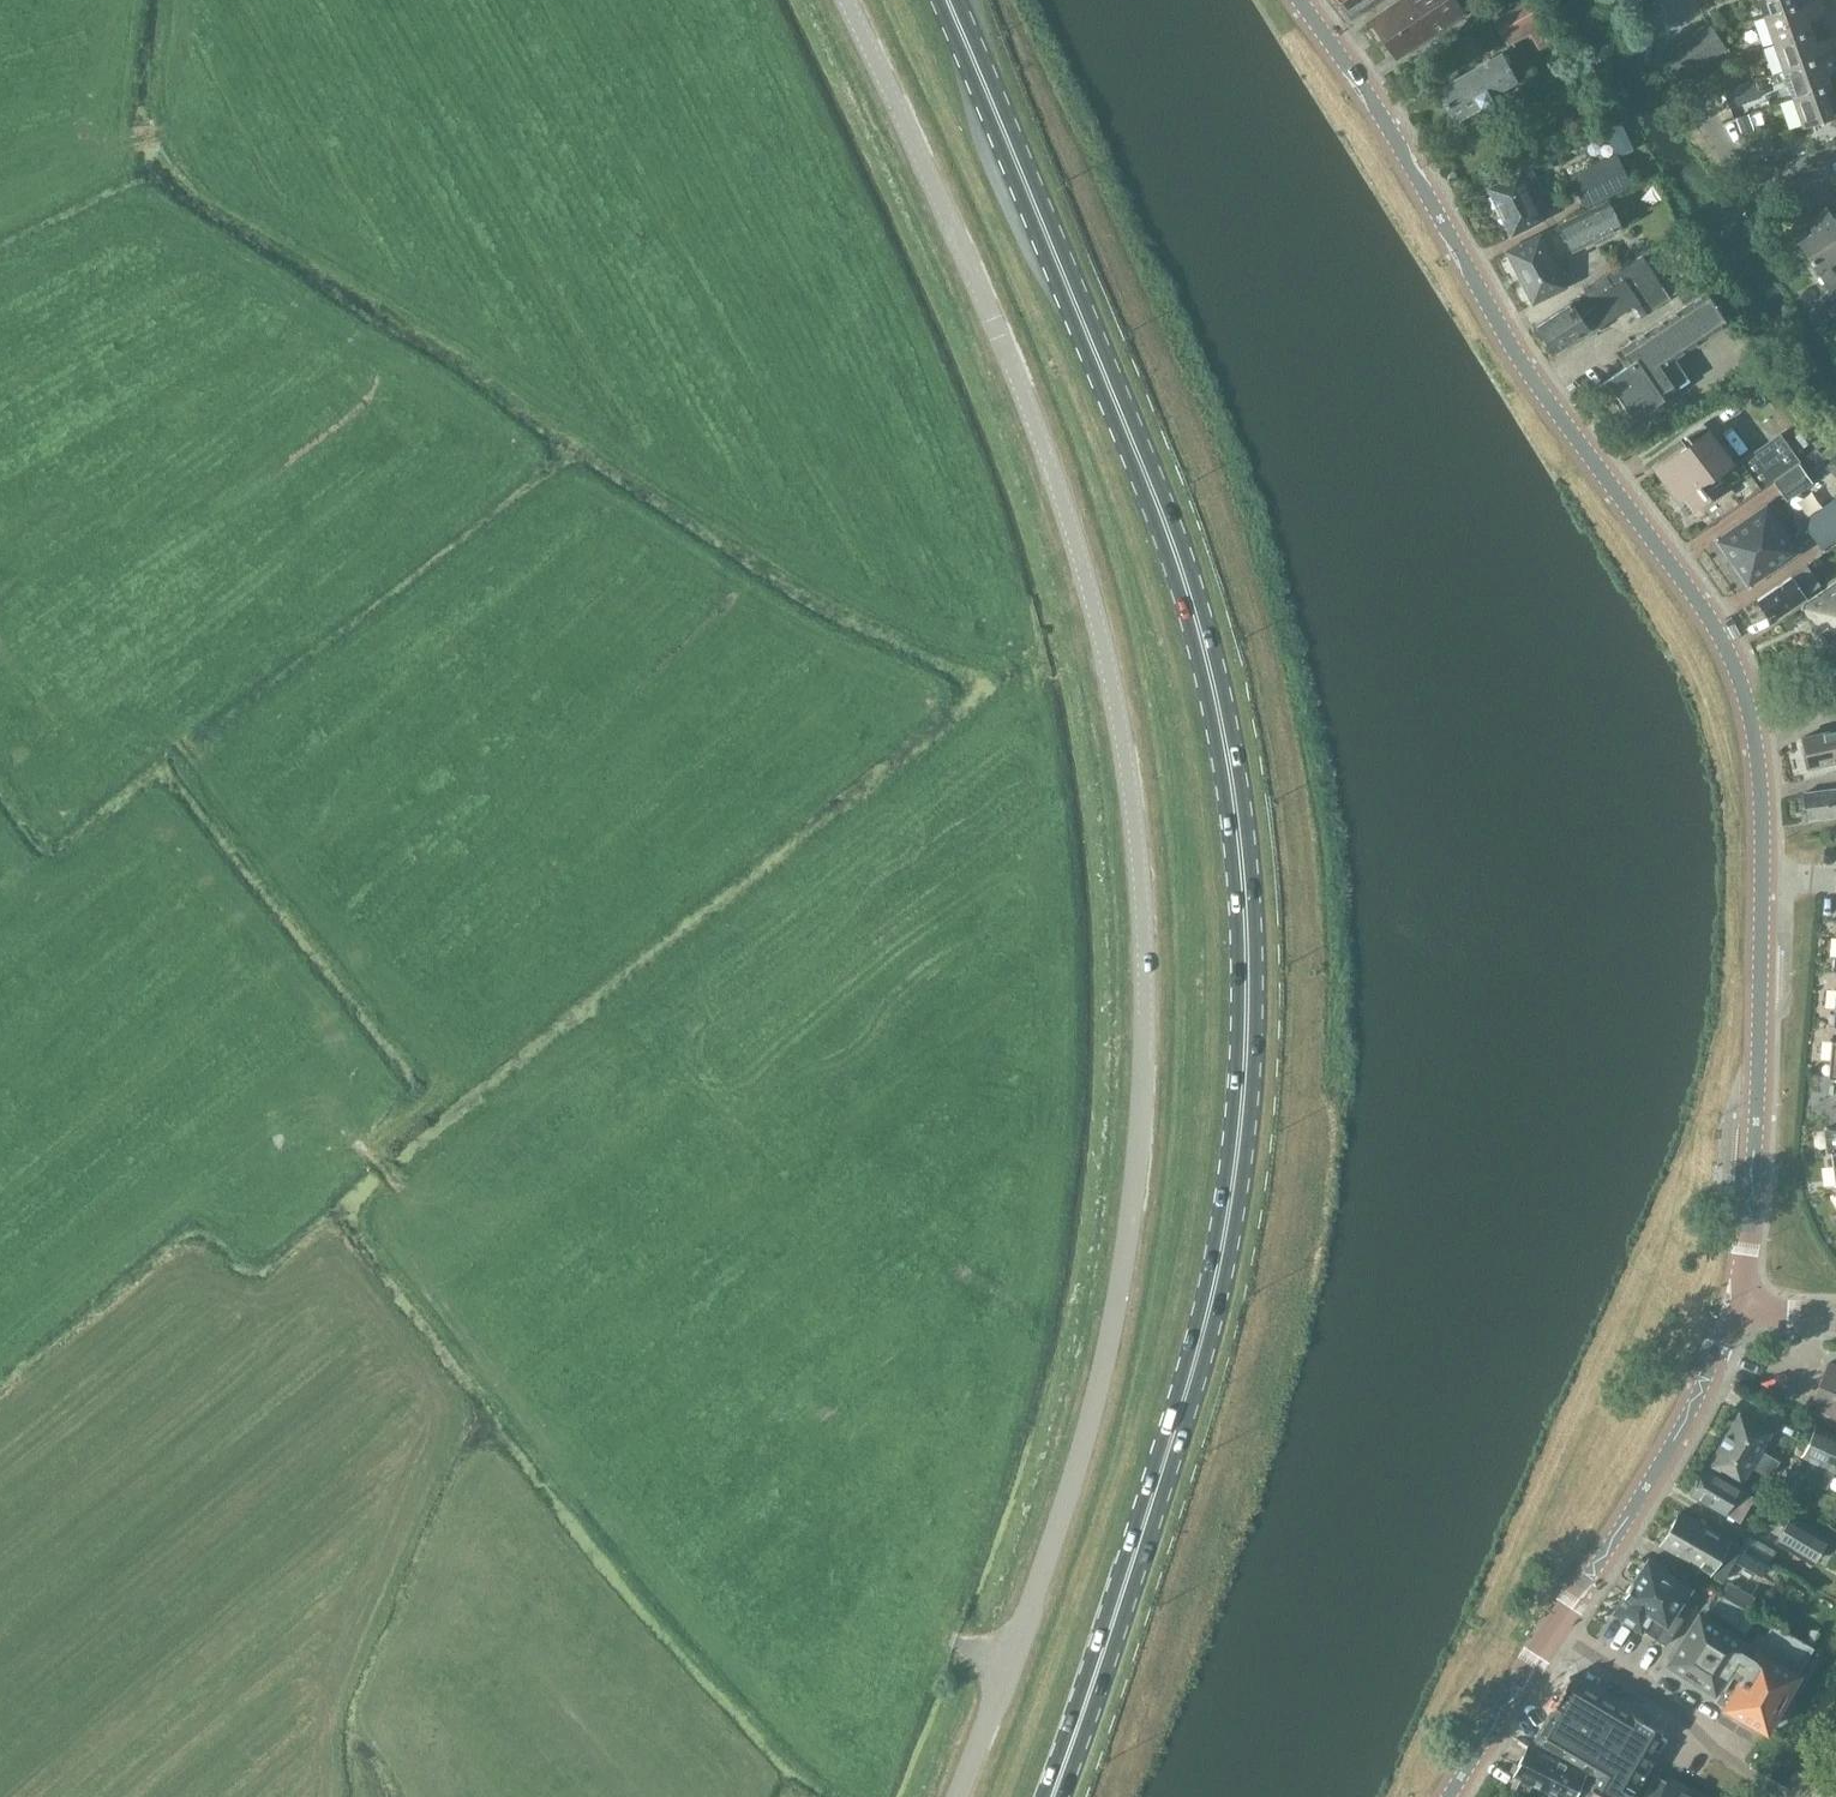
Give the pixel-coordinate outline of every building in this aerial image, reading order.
[(1352,19),(1381,0),(1339,0),(1352,19)] [(1397,59),(1398,58),(1396,55),(1411,44),(1414,48),(1466,12),(1457,0),(1400,0),(1371,20),(1397,59)] [(1765,17),(1813,0),(1759,0),(1765,17)] [(1774,44),(1812,31),(1807,19),(1827,12),(1823,0),(1813,0),(1765,17),(1774,44)] [(1514,3),(1504,10),(1512,22),(1522,15),(1514,3)] [(1696,32),(1713,56),(1726,48),(1709,23),(1696,32)] [(1784,71),(1835,53),(1835,37),(1835,36),(1816,43),(1812,31),(1774,44),(1784,71)] [(1696,32),(1684,40),(1701,65),(1713,56),(1696,32)] [(1701,65),(1684,40),(1672,48),(1689,73),(1701,65)] [(1437,90),(1455,121),(1492,100),(1490,97),(1518,81),(1502,53),(1437,90)] [(1793,98),(1831,85),(1827,73),(1835,70),(1835,53),(1784,71),(1793,98)] [(1835,115),(1835,97),(1831,85),(1793,98),(1803,126),(1835,115)] [(1605,130),(1569,148),(1582,172),(1544,190),(1559,221),(1632,184),(1605,130)] [(1513,236),(1512,236),(1543,220),(1520,173),(1489,188),(1488,188),(1512,236),(1513,236)] [(1608,201),(1560,225),(1573,252),(1621,228),(1608,201)] [(1816,214),(1835,245),(1835,218),(1834,219),(1827,208),(1816,214)] [(1816,214),(1806,221),(1813,233),(1798,242),(1830,291),(1835,287),(1835,276),(1829,266),(1835,261),(1835,245),(1816,214)] [(1506,251),(1533,304),(1534,304),(1534,303),(1567,287),(1557,267),(1568,262),(1561,249),(1550,254),(1545,243),(1554,239),(1549,230),(1541,235),(1541,234),(1512,249),(1512,248),(1506,251)] [(1533,327),(1552,355),(1590,329),(1587,326),(1593,322),(1599,330),(1600,330),(1599,328),(1639,302),(1647,315),(1671,299),(1643,256),(1606,275),(1614,286),(1585,306),(1578,297),(1577,298),(1578,299),(1572,302),(1571,302),(1533,327)] [(1697,274),(1673,290),(1682,303),(1706,287),(1697,274)] [(1601,385),(1629,424),(1664,399),(1664,398),(1690,381),(1675,359),(1728,324),(1718,310),(1721,308),(1718,304),(1715,306),(1706,292),(1622,348),(1623,350),(1616,354),(1625,368),(1601,385)] [(1660,467),(1689,504),(1702,494),(1704,497),(1707,495),(1705,492),(1721,481),(1716,475),(1732,463),(1708,431),(1692,443),(1689,438),(1657,462),(1658,463),(1684,443),(1687,447),(1660,467)] [(1799,464),(1774,482),(1786,500),(1812,482),(1799,464)] [(1803,523),(1822,549),(1835,539),(1835,499),(1803,523)] [(1715,540),(1732,564),(1783,528),(1767,505),(1715,540)] [(1732,564),(1748,588),(1799,552),(1783,528),(1732,564)] [(1804,568),(1758,600),(1770,618),(1774,615),(1777,620),(1807,599),(1804,596),(1820,584),(1807,565),(1804,568)] [(1802,607),(1835,655),(1835,583),(1802,607)] [(1809,767),(1835,761),(1835,730),(1803,738),(1809,767)] [(1808,820),(1835,817),(1835,789),(1805,793),(1808,820)] [(1835,1075),(1828,1074),(1828,1077),(1835,1078),(1835,1064),(1835,1075)] [(1829,1363),(1810,1407),(1835,1418),(1835,1366),(1829,1363)] [(1708,1465),(1741,1484),(1752,1466),(1766,1474),(1775,1460),(1760,1451),(1772,1431),(1739,1412),(1708,1465)] [(1815,1427),(1802,1456),(1835,1472),(1835,1436),(1815,1427)] [(1691,1493),(1740,1522),(1754,1497),(1706,1469),(1691,1493)] [(1694,1565),(1722,1580),(1733,1560),(1761,1576),(1769,1562),(1681,1512),(1661,1545),(1694,1564),(1694,1565)] [(1826,1537),(1789,1516),(1775,1542),(1811,1562),(1826,1537)] [(1627,1596),(1616,1612),(1654,1637),(1655,1638),(1663,1644),(1681,1617),(1698,1593),(1648,1560),(1632,1583),(1625,1593),(1625,1594),(1627,1596)] [(1747,1610),(1721,1595),(1711,1611),(1736,1627),(1747,1610)] [(1814,1648),(1772,1624),(1765,1637),(1759,1633),(1759,1632),(1750,1646),(1745,1643),(1699,1614),(1668,1662),(1714,1692),(1715,1691),(1720,1694),(1716,1701),(1717,1700),(1726,1705),(1725,1707),(1766,1731),(1814,1648)] [(1569,1678),(1550,1711),(1551,1711),(1535,1738),(1574,1759),(1573,1761),(1599,1774),(1591,1788),(1606,1796),(1630,1796),(1635,1788),(1631,1785),(1662,1731),(1631,1712),(1630,1713),(1569,1678)] [(1560,1796),(1574,1796),(1586,1773),(1528,1745),(1514,1775),(1560,1796)] [(1694,1792),(1697,1786),(1696,1786),(1691,1793),(1670,1782),(1671,1779),(1670,1778),(1668,1782),(1655,1776),(1643,1796),(1703,1796),(1694,1792)]
